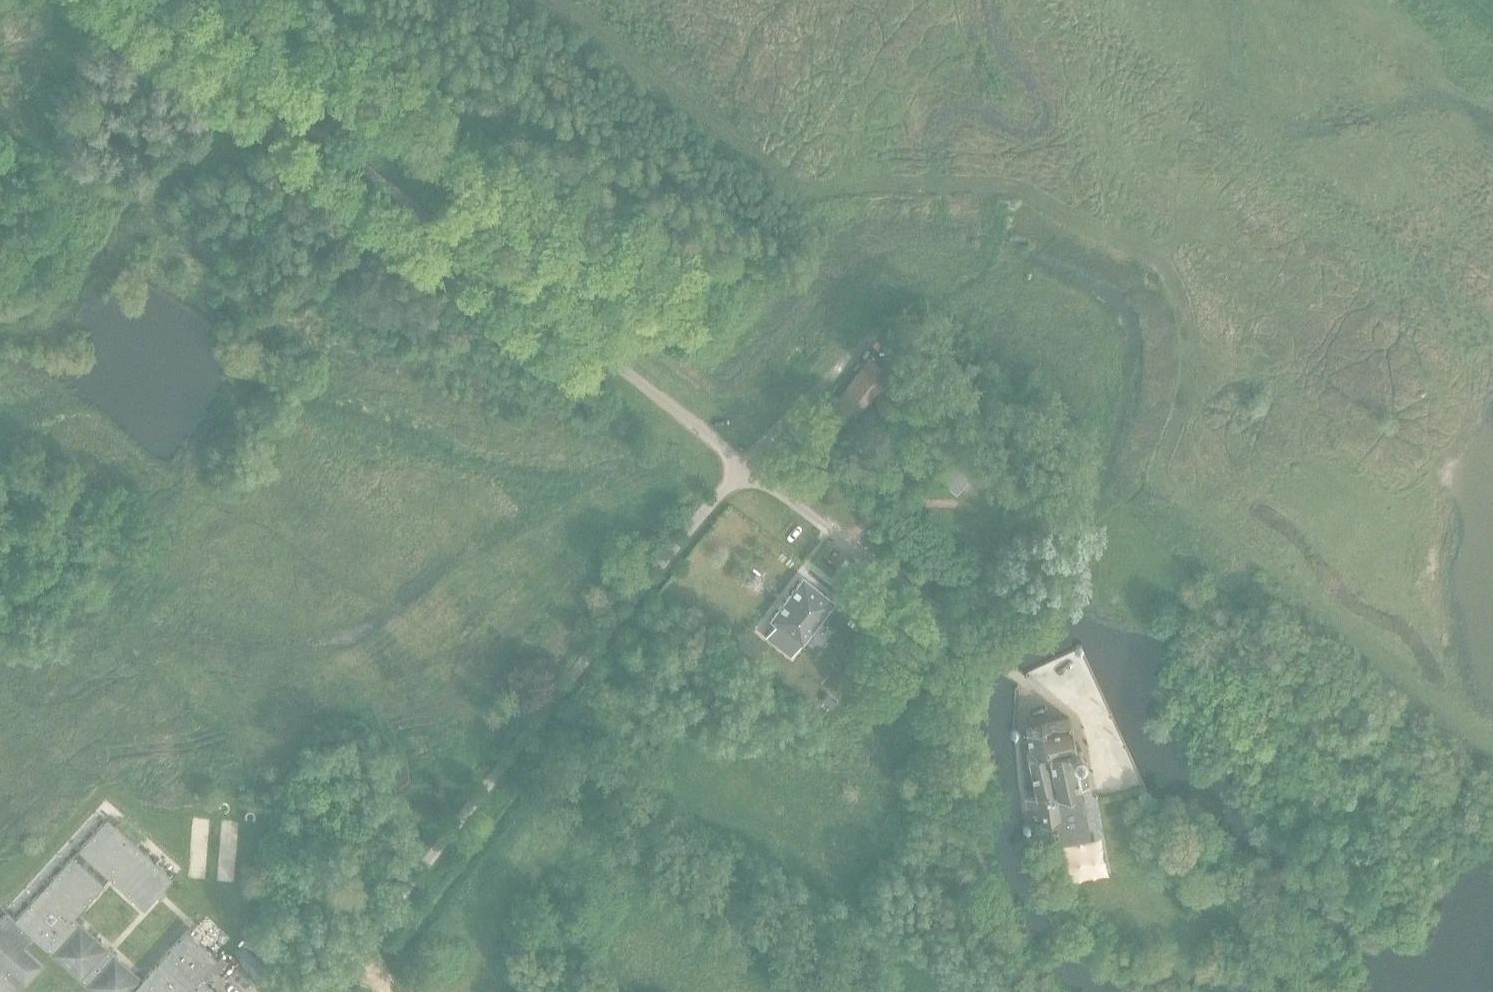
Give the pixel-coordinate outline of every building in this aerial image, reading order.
[(958,459),(940,479),(955,492),(973,472),(958,459)] [(766,634),(790,654),(832,602),(802,577),(769,617),(776,622),(766,634)] [(1032,786),(1022,789),(1026,808),(1037,806),(1040,823),(1056,819),(1059,842),(1088,837),(1081,795),(1079,796),(1077,787),(1088,784),(1080,745),(1075,746),(1068,717),(1042,723),(1043,725),(1024,731),(1028,746),(1023,747),(1032,786)] [(171,878),(106,818),(14,918),(6,911),(0,918),(0,991),(17,991),(42,964),(22,945),(31,935),(94,991),(215,991),(199,978),(208,968),(215,974),(226,961),(220,955),(217,958),(186,930),(141,979),(73,917),(102,884),(101,883),(107,876),(143,909),(171,878)]
